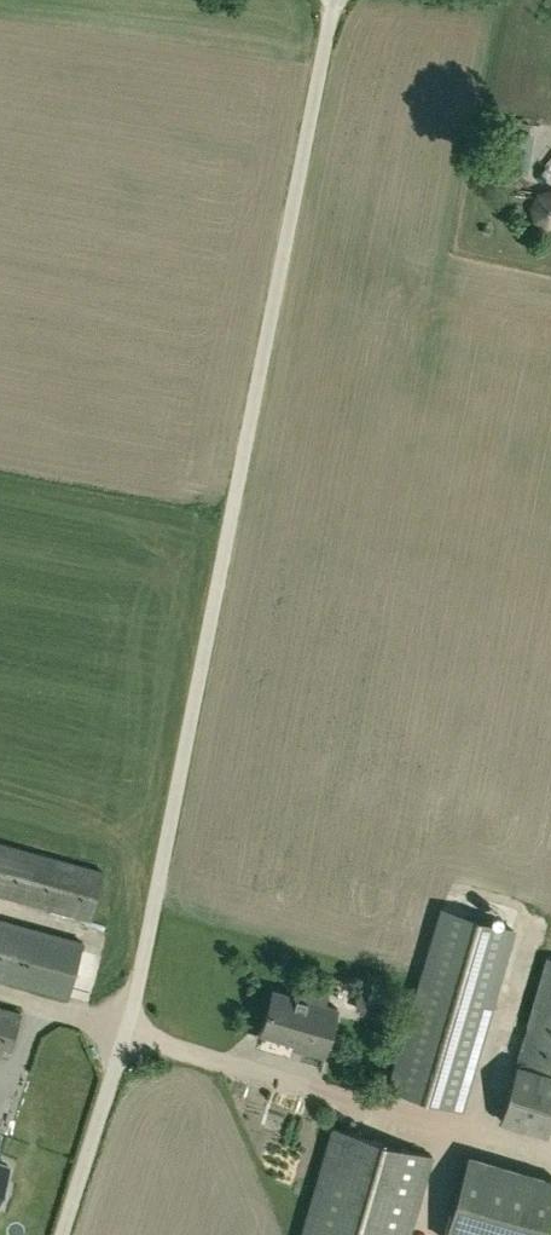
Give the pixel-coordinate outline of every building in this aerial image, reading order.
[(547,224),(550,223),(550,191),(538,194),(532,205),(535,217),(547,224)] [(102,870),(0,842),(0,893),(89,918),(102,870)] [(402,1039),(388,1086),(465,1108),(479,1060),(478,1060),(484,1042),(485,1042),(489,1024),(516,927),(440,905),(416,988),(402,1039)] [(82,941),(0,919),(0,969),(69,988),(82,941)] [(517,1057),(550,1067),(550,957),(546,956),(517,1057)] [(272,987),(259,1031),(294,1041),(293,1047),(322,1055),(336,1005),(322,1001),(325,990),(293,981),(290,992),(272,987)] [(399,1001),(360,989),(355,1007),(394,1019),(399,1001)] [(20,1012),(0,1006),(0,1053),(8,1055),(20,1012)] [(500,1119),(545,1131),(550,1108),(550,1073),(515,1063),(500,1119)] [(333,1126),(301,1234),(407,1234),(431,1156),(333,1126)] [(443,1234),(544,1234),(550,1211),(550,1179),(466,1155),(443,1234)]
